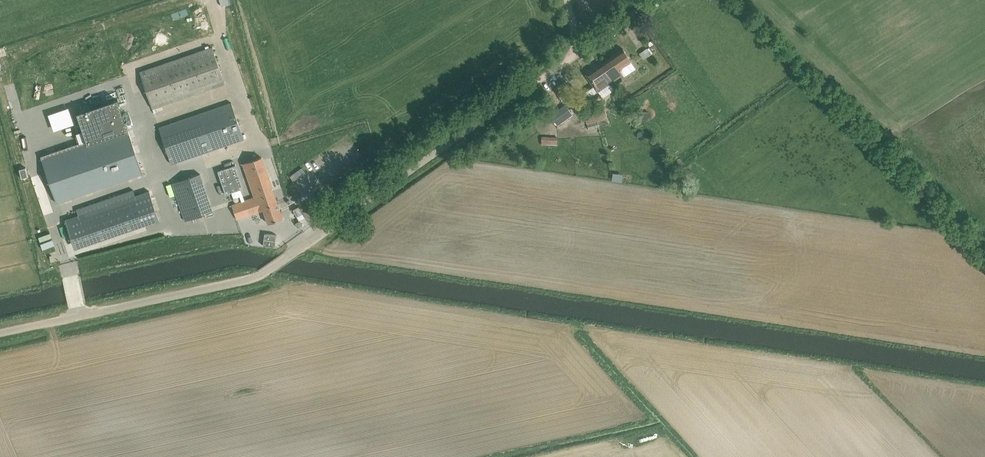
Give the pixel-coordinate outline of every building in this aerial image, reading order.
[(140,72),(153,109),(225,84),(213,47),(140,72)] [(623,48),(601,64),(612,81),(623,74),(619,69),(632,60),(623,48)] [(594,86),(587,91),(590,96),(612,81),(601,64),(586,74),(594,86)] [(244,139),(232,102),(159,127),(172,164),(244,139)] [(553,114),(560,123),(573,114),(566,104),(553,114)] [(584,109),(587,123),(606,118),(603,104),(584,109)] [(45,113),(50,130),(72,124),(67,107),(45,113)] [(42,159),(58,203),(142,173),(127,129),(42,159)] [(541,145),(558,145),(558,137),(542,136),(541,145)] [(269,223),(283,218),(262,157),(243,163),(255,197),(232,205),(237,219),(264,210),(269,223)] [(235,165),(218,171),(226,194),(243,188),(235,165)] [(611,172),(610,179),(620,181),(621,174),(611,172)] [(173,183),(186,221),(213,211),(200,173),(173,183)] [(160,220),(149,191),(127,198),(137,228),(160,220)] [(299,206),(293,209),(299,220),(305,217),(299,206)]
